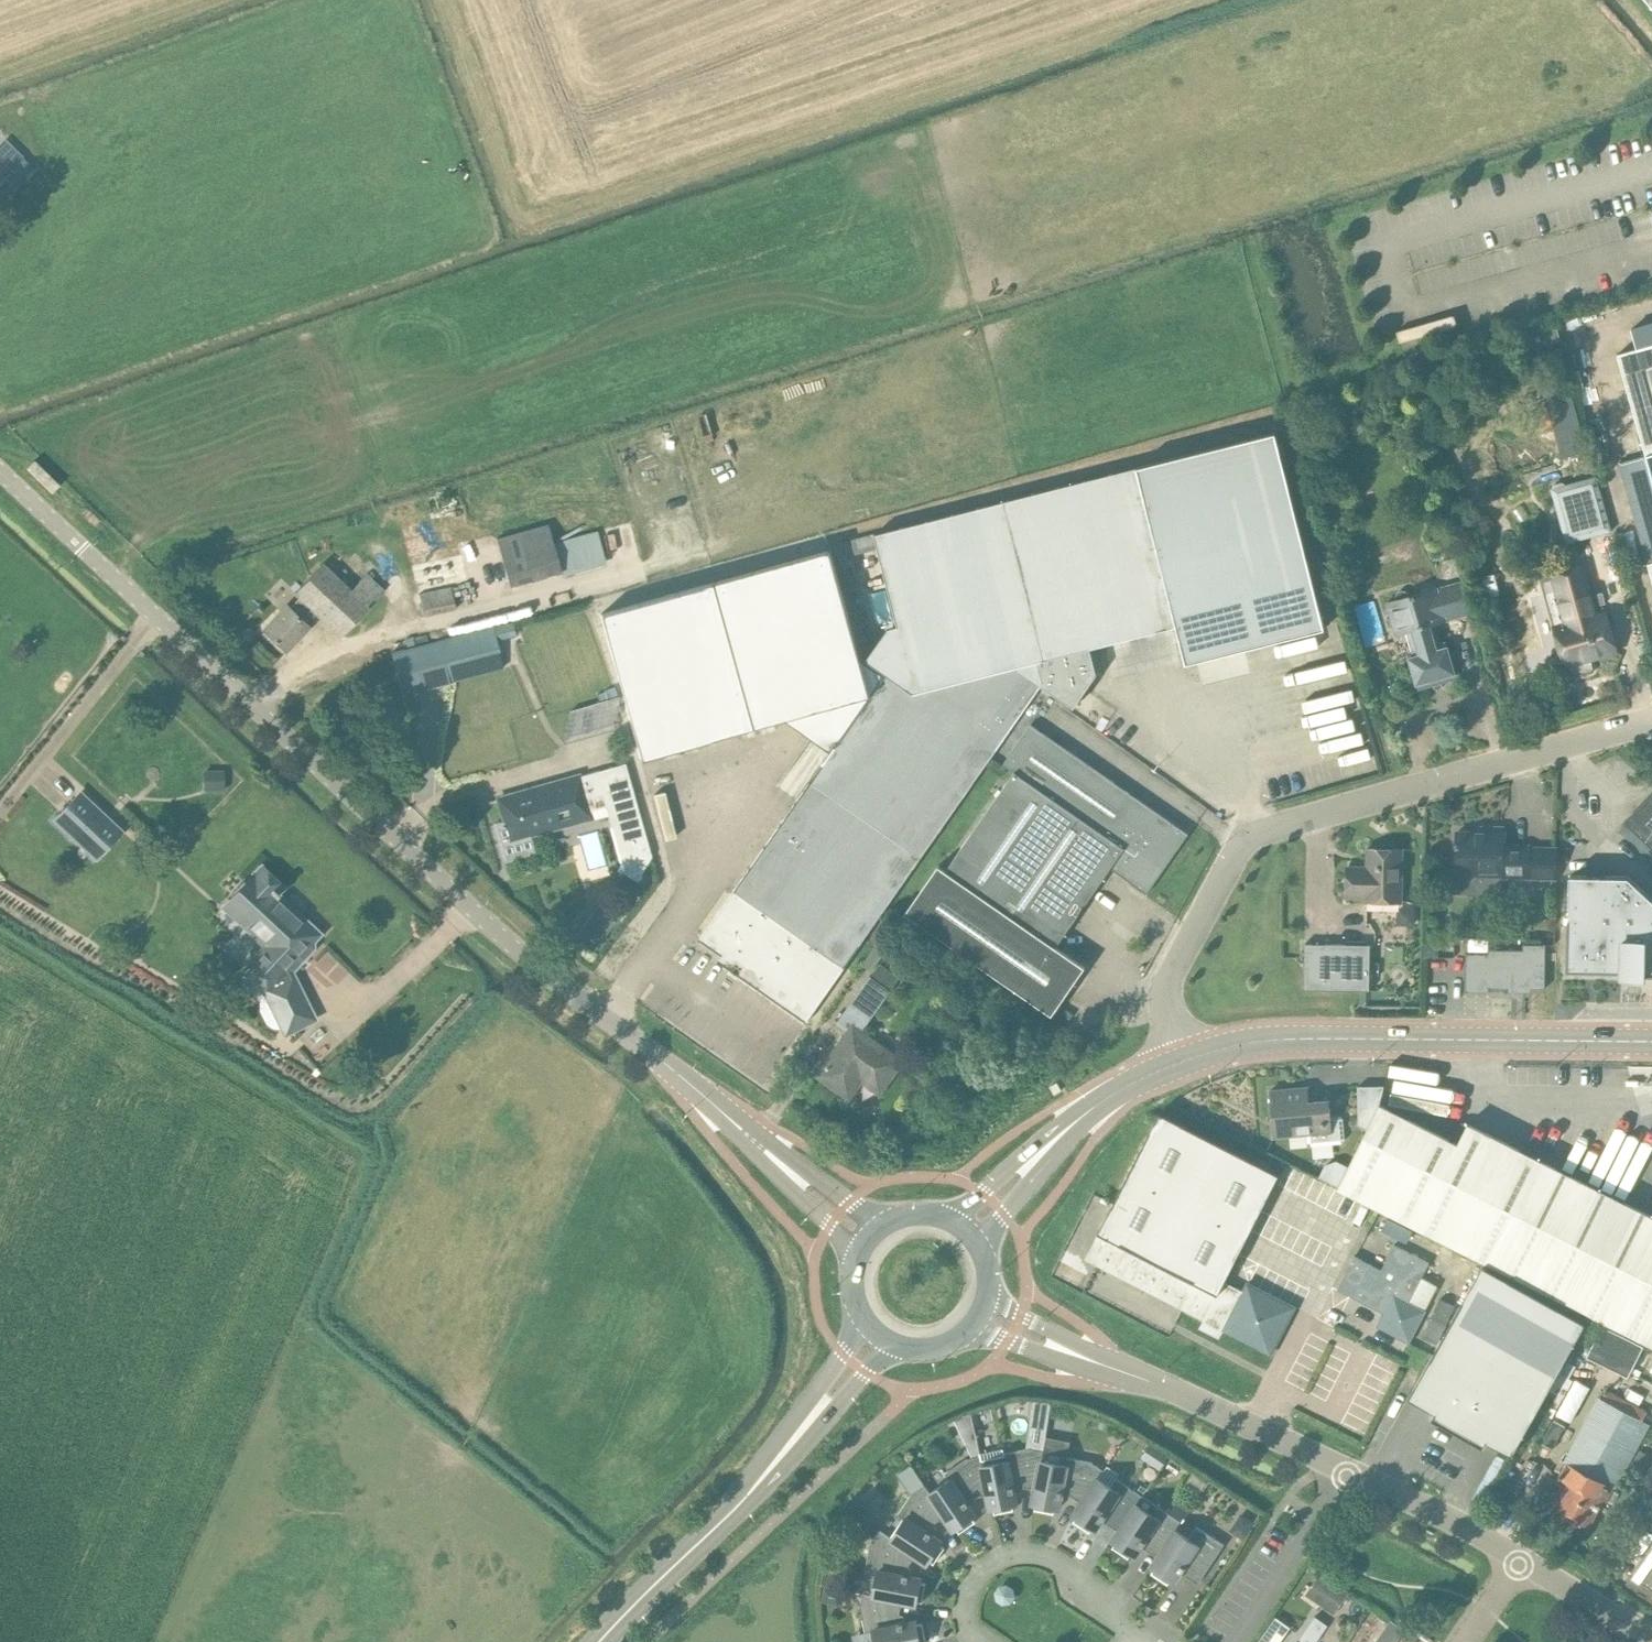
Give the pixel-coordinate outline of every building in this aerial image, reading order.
[(6,192),(21,176),(0,155),(0,186),(6,192)] [(1617,353),(1646,454),(1619,461),(1642,543),(1651,540),(1651,343),(1617,353)] [(1137,466),(1177,624),(1186,662),(1325,628),(1275,432),(1137,466)] [(1091,646),(1177,624),(1137,466),(844,540),(847,554),(878,547),(898,624),(889,626),(867,658),(887,672),(896,678),(898,679),(897,680),(914,691),(915,690),(997,747),(1041,684),(1074,706),(1097,673),(1091,646)] [(1563,481),(1553,483),(1551,487),(1550,488),(1566,543),(1612,530),(1596,475),(1566,483),(1563,481)] [(553,543),(547,523),(496,538),(510,586),(561,571),(563,577),(605,564),(595,530),(553,543)] [(795,716),(836,745),(886,674),(885,673),(862,657),(833,549),(829,550),(693,587),(602,612),(602,613),(631,718),(642,757),(671,749),(726,734),(795,716)] [(309,626),(307,623),(315,614),(339,637),(384,589),(366,573),(351,588),(323,561),(293,593),(298,597),(289,607),(286,604),(263,629),(286,650),(309,626)] [(1601,622),(1584,563),(1549,572),(1550,575),(1541,577),(1538,581),(1552,628),(1557,630),(1565,661),(1566,661),(1567,666),(1568,666),(1570,675),(1575,677),(1594,672),(1596,667),(1594,659),(1614,654),(1615,654),(1613,645),(1606,620),(1601,622)] [(1442,647),(1436,624),(1471,613),(1462,580),(1438,587),(1438,585),(1408,593),(1407,591),(1406,590),(1404,590),(1403,590),(1401,590),(1399,590),(1398,591),(1397,592),(1396,593),(1396,594),(1396,595),(1396,597),(1386,601),(1389,613),(1388,614),(1387,615),(1387,616),(1387,617),(1387,618),(1388,618),(1389,619),(1391,618),(1396,634),(1407,631),(1414,656),(1410,657),(1419,688),(1433,683),(1434,687),(1437,689),(1441,687),(1442,685),(1441,681),(1455,677),(1447,646),(1442,647)] [(469,582),(419,592),(424,616),(456,609),(455,603),(464,601),(464,603),(473,601),(469,582)] [(496,639),(517,634),(513,621),(492,627),(496,639)] [(492,625),(391,652),(403,694),(503,668),(496,639),(492,627),(492,625)] [(241,648),(263,672),(284,654),(262,630),(241,648)] [(914,691),(897,680),(898,679),(896,678),(887,672),(885,673),(886,674),(836,745),(700,938),(744,968),(740,974),(806,1020),(997,747),(915,690),(914,691)] [(1056,945),(1111,866),(1147,891),(1188,832),(1030,723),(1003,762),(1014,770),(946,869),(939,864),(905,911),(1052,1013),(1086,965),(1056,945)] [(529,833),(592,815),(593,820),(608,815),(611,827),(610,827),(620,865),(618,870),(638,880),(652,858),(625,762),(499,798),(505,820),(495,823),(506,861),(535,853),(529,833)] [(224,792),(224,772),(212,772),(212,792),(224,792)] [(79,789),(58,812),(103,854),(124,832),(79,789)] [(1624,821),(1651,847),(1651,791),(1624,821)] [(1562,845),(1529,845),(1529,842),(1503,843),(1503,825),(1484,825),(1484,830),(1457,830),(1456,872),(1473,872),(1473,877),(1530,878),(1557,879),(1562,845)] [(1347,865),(1346,897),(1365,897),(1365,900),(1402,901),(1403,848),(1367,847),(1367,866),(1347,865)] [(263,992),(265,995),(263,996),(261,998),(260,1002),(259,1006),(260,1009),(266,1023),(269,1026),(272,1027),(276,1028),(279,1028),(281,1027),(284,1034),(317,1018),(294,972),(316,948),(313,939),(319,932),(275,891),(280,884),(263,868),(225,909),(262,943),(239,968),(242,971),(241,974),(240,979),(240,984),(243,989),(247,993),(252,994),(256,994),(261,993),(263,992)] [(1628,875),(1569,874),(1568,917),(1569,917),(1567,968),(1621,969),(1621,974),(1645,974),(1645,969),(1651,969),(1651,898),(1628,875)] [(1370,944),(1305,943),(1304,988),(1369,989),(1370,944)] [(1466,952),(1466,953),(1466,990),(1489,991),(1489,986),(1545,987),(1545,943),(1523,943),(1523,949),(1488,948),(1488,952),(1466,952)] [(836,1023),(850,1033),(820,1074),(848,1094),(861,1076),(879,1088),(899,1060),(860,1032),(900,977),(880,963),(871,976),(870,975),(836,1023)] [(1367,1127),(1381,1100),(1385,1084),(1359,1084),(1359,1123),(1367,1127)] [(1274,1135),(1307,1132),(1308,1142),(1311,1145),(1342,1142),(1345,1139),(1343,1117),(1340,1114),(1331,1115),(1329,1098),(1314,1100),(1309,1096),(1308,1086),(1270,1089),(1274,1135)] [(1468,1121),(1458,1141),(1380,1102),(1338,1187),(1651,1344),(1651,1214),(1468,1121)] [(1160,1113),(1086,1257),(1202,1317),(1206,1310),(1225,1320),(1221,1328),(1271,1353),(1295,1306),(1247,1281),(1243,1290),(1224,1280),(1278,1173),(1160,1113)] [(1354,1254),(1337,1287),(1368,1304),(1371,1299),(1386,1307),(1378,1324),(1409,1340),(1425,1309),(1409,1301),(1430,1261),(1394,1243),(1381,1268),(1354,1254)] [(1512,1453),(1586,1320),(1484,1263),(1410,1396),(1436,1411),(1433,1416),(1483,1444),(1486,1438),(1512,1453)] [(1603,1323),(1587,1354),(1628,1374),(1643,1344),(1603,1323)] [(1538,1410),(1551,1418),(1573,1380),(1569,1378),(1576,1365),(1567,1360),(1538,1410)] [(1588,1526),(1602,1499),(1608,1501),(1645,1429),(1643,1427),(1646,1421),(1643,1419),(1648,1409),(1609,1389),(1607,1394),(1604,1392),(1601,1399),(1599,1398),(1559,1476),(1569,1481),(1555,1508),(1588,1526)] [(1032,1422),(1047,1422),(1048,1405),(1032,1404),(1032,1422)] [(977,1436),(967,1416),(954,1423),(964,1442),(977,1436)] [(1151,1442),(1141,1457),(1160,1469),(1170,1454),(1151,1442)] [(1029,1448),(1006,1453),(1003,1448),(980,1452),(981,1456),(980,1456),(991,1510),(994,1509),(995,1514),(1014,1510),(1013,1505),(1016,1504),(1013,1488),(1020,1487),(1035,1489),(1032,1504),(1033,1504),(1043,1451),(1029,1448)] [(1069,1495),(1081,1504),(1073,1516),(1103,1471),(1092,1462),(1067,1456),(1066,1465),(1042,1461),(1044,1451),(1043,1451),(1033,1504),(1036,1505),(1035,1510),(1054,1514),(1055,1509),(1058,1509),(1062,1493),(1069,1495)] [(991,1510),(980,1456),(966,1459),(945,1473),(950,1480),(930,1493),(924,1485),(954,1530),(957,1529),(960,1533),(975,1522),(972,1518),(976,1516),(966,1502),(973,1498),(987,1495),(990,1510),(991,1510)] [(954,1530),(924,1485),(910,1465),(898,1473),(911,1494),(898,1514),(904,1519),(891,1539),(868,1524),(928,1564),(930,1561),(934,1564),(945,1548),(940,1545),(942,1542),(929,1533),(933,1527),(945,1518),(953,1531),(954,1530)] [(1113,1542),(1143,1497),(1116,1479),(1110,1487),(1098,1479),(1104,1471),(1103,1471),(1073,1516),(1076,1518),(1073,1523),(1089,1533),(1092,1528),(1095,1530),(1104,1517),(1121,1528),(1112,1541),(1113,1542)] [(1152,1567),(1182,1522),(1155,1505),(1149,1513),(1138,1505),(1143,1497),(1113,1542),(1115,1543),(1112,1548),(1128,1558),(1131,1554),(1134,1556),(1143,1543),(1160,1554),(1151,1567),(1152,1567)] [(1242,1513),(1230,1530),(1243,1539),(1255,1523),(1242,1513)] [(1182,1522),(1152,1567),(1154,1569),(1151,1574),(1167,1584),(1170,1580),(1174,1582),(1182,1568),(1200,1580),(1224,1545),(1196,1527),(1188,1539),(1177,1531),(1182,1523),(1182,1522)] [(928,1564),(868,1524),(864,1531),(875,1538),(871,1544),(866,1570),(878,1572),(873,1595),(863,1594),(917,1605),(917,1601),(922,1602),(926,1584),(921,1583),(922,1579),(905,1576),(907,1568),(915,1556),(928,1564)] [(825,1566),(821,1584),(839,1587),(843,1569),(825,1566)] [(1320,1573),(1305,1593),(1334,1614),(1348,1594),(1320,1573)] [(1008,1580),(999,1581),(995,1588),(997,1596),(1003,1600),(1012,1599),(1016,1593),(1014,1585),(1008,1580)] [(826,1587),(823,1603),(843,1607),(846,1591),(826,1587)] [(863,1594),(861,1608),(866,1633),(873,1631),(875,1641),(926,1641),(922,1624),(917,1625),(916,1621),(900,1624),(899,1617),(902,1602),(916,1605),(917,1605),(863,1594)] [(1290,1625),(1275,1614),(1255,1641),(1278,1641),(1290,1625)] [(1328,1624),(1314,1615),(1297,1640),(1296,1641),(1316,1641),(1328,1624)]
